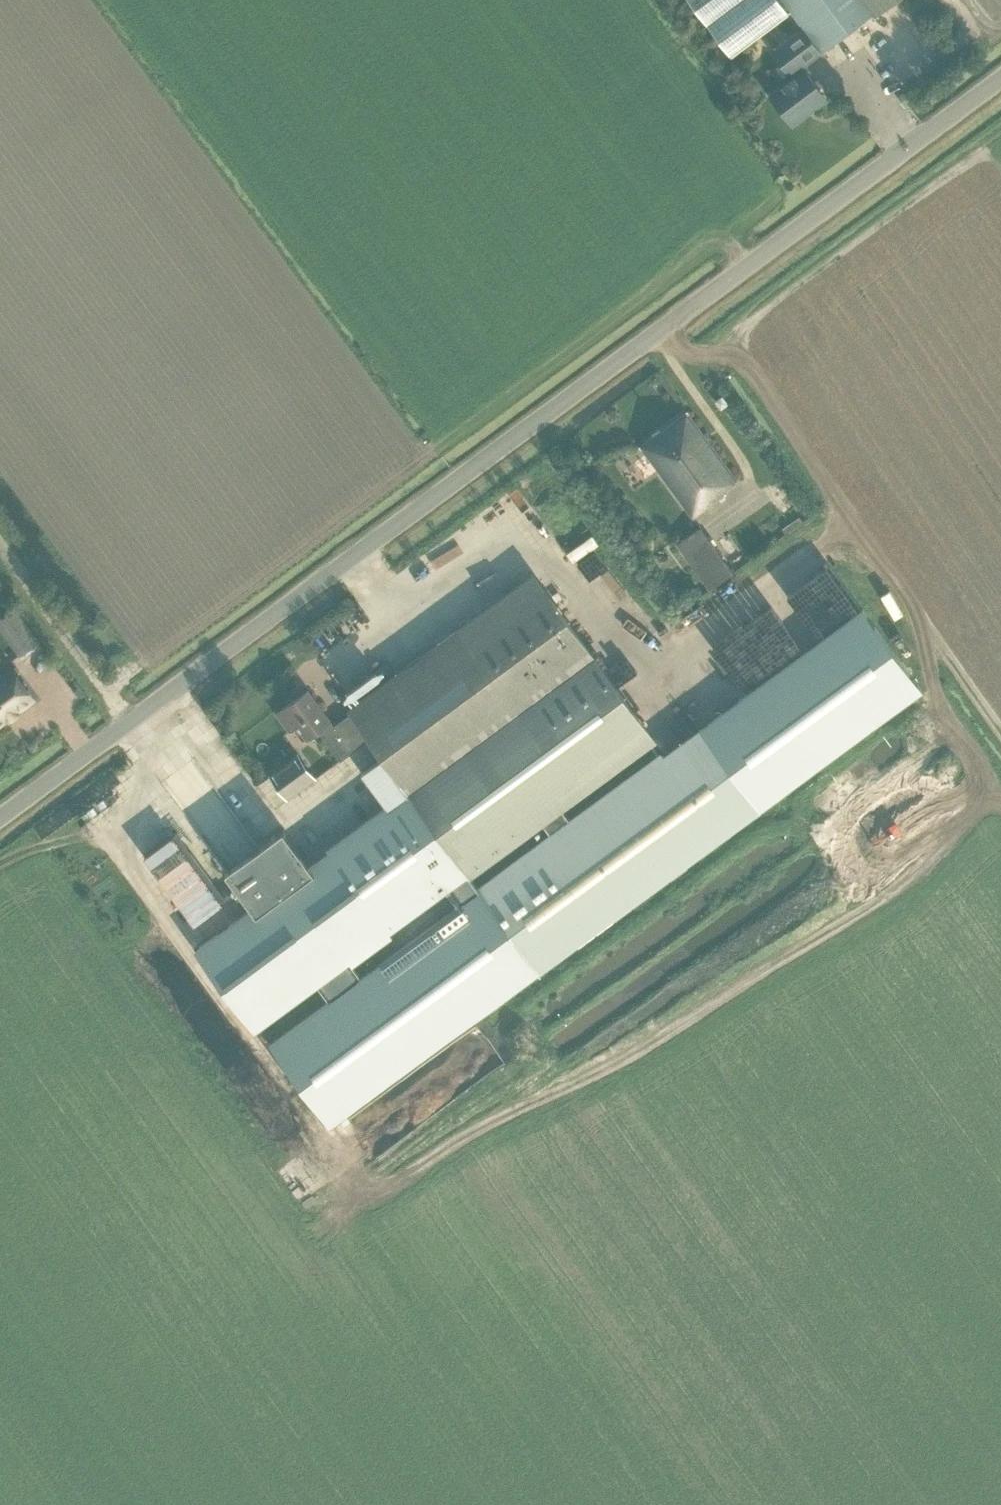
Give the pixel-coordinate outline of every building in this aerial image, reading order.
[(730,56),(790,11),(782,0),(689,0),(730,56)] [(790,11),(801,25),(770,48),(791,77),(804,67),(802,65),(877,10),(878,11),(893,0),(782,0),(790,11)] [(804,67),(791,77),(770,93),(790,119),(809,105),(812,109),(827,99),(804,67)] [(726,493),(725,491),(738,479),(688,411),(643,446),(695,516),(726,493)] [(710,589),(735,573),(701,526),(677,544),(710,589)] [(308,738),(319,730),(341,760),(370,739),(382,757),(363,771),(389,806),(310,864),(284,827),(258,846),(227,869),(226,870),(253,906),(199,946),(259,1027),(318,983),(330,1000),(271,1043),(330,1124),(426,1054),(923,689),(863,608),(571,822),(562,810),(654,743),(532,574),(348,710),(351,713),(334,724),(333,725),(309,689),(277,712),(292,730),(298,726),(308,738)] [(0,619),(0,625),(21,653),(38,641),(14,608),(0,619)] [(365,686),(363,679),(375,675),(371,663),(348,670),(354,689),(365,686)] [(33,698),(11,668),(0,677),(0,722),(33,698)] [(287,798),(316,777),(303,759),(284,773),(279,767),(269,774),(287,798)] [(223,901),(173,834),(144,855),(194,922),(223,901)]
